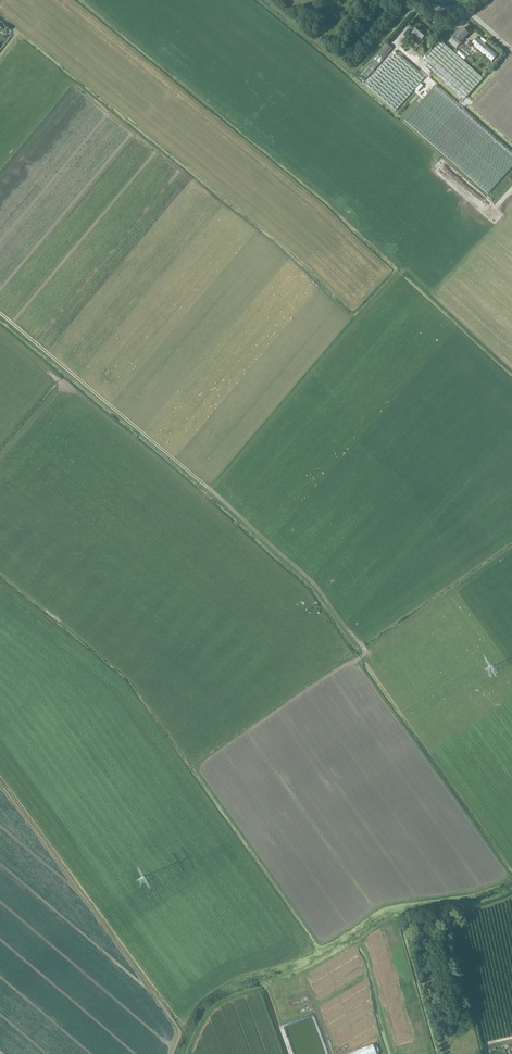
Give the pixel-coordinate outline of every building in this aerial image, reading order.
[(414,33),(412,36),(415,38),(413,41),(418,45),(427,34),(418,27),(413,32),(414,33)] [(455,36),(449,41),(456,48),(462,43),(461,42),(468,34),(463,28),(458,33),(457,32),(454,35),(455,36)] [(498,55),(477,37),(472,43),(492,61),(498,55)] [(441,41),(423,62),(464,99),(483,78),(441,41)] [(378,55),(384,59),(393,49),(387,45),(378,55)] [(465,56),(467,54),(461,47),(458,50),(465,56)] [(425,78),(395,51),(365,85),(395,111),(425,78)] [(383,60),(378,56),(362,74),(367,79),(383,60)] [(489,195),(511,168),(511,154),(435,86),(404,120),(489,195)] [(373,1044),(348,1053),(377,1053),(373,1044)]
